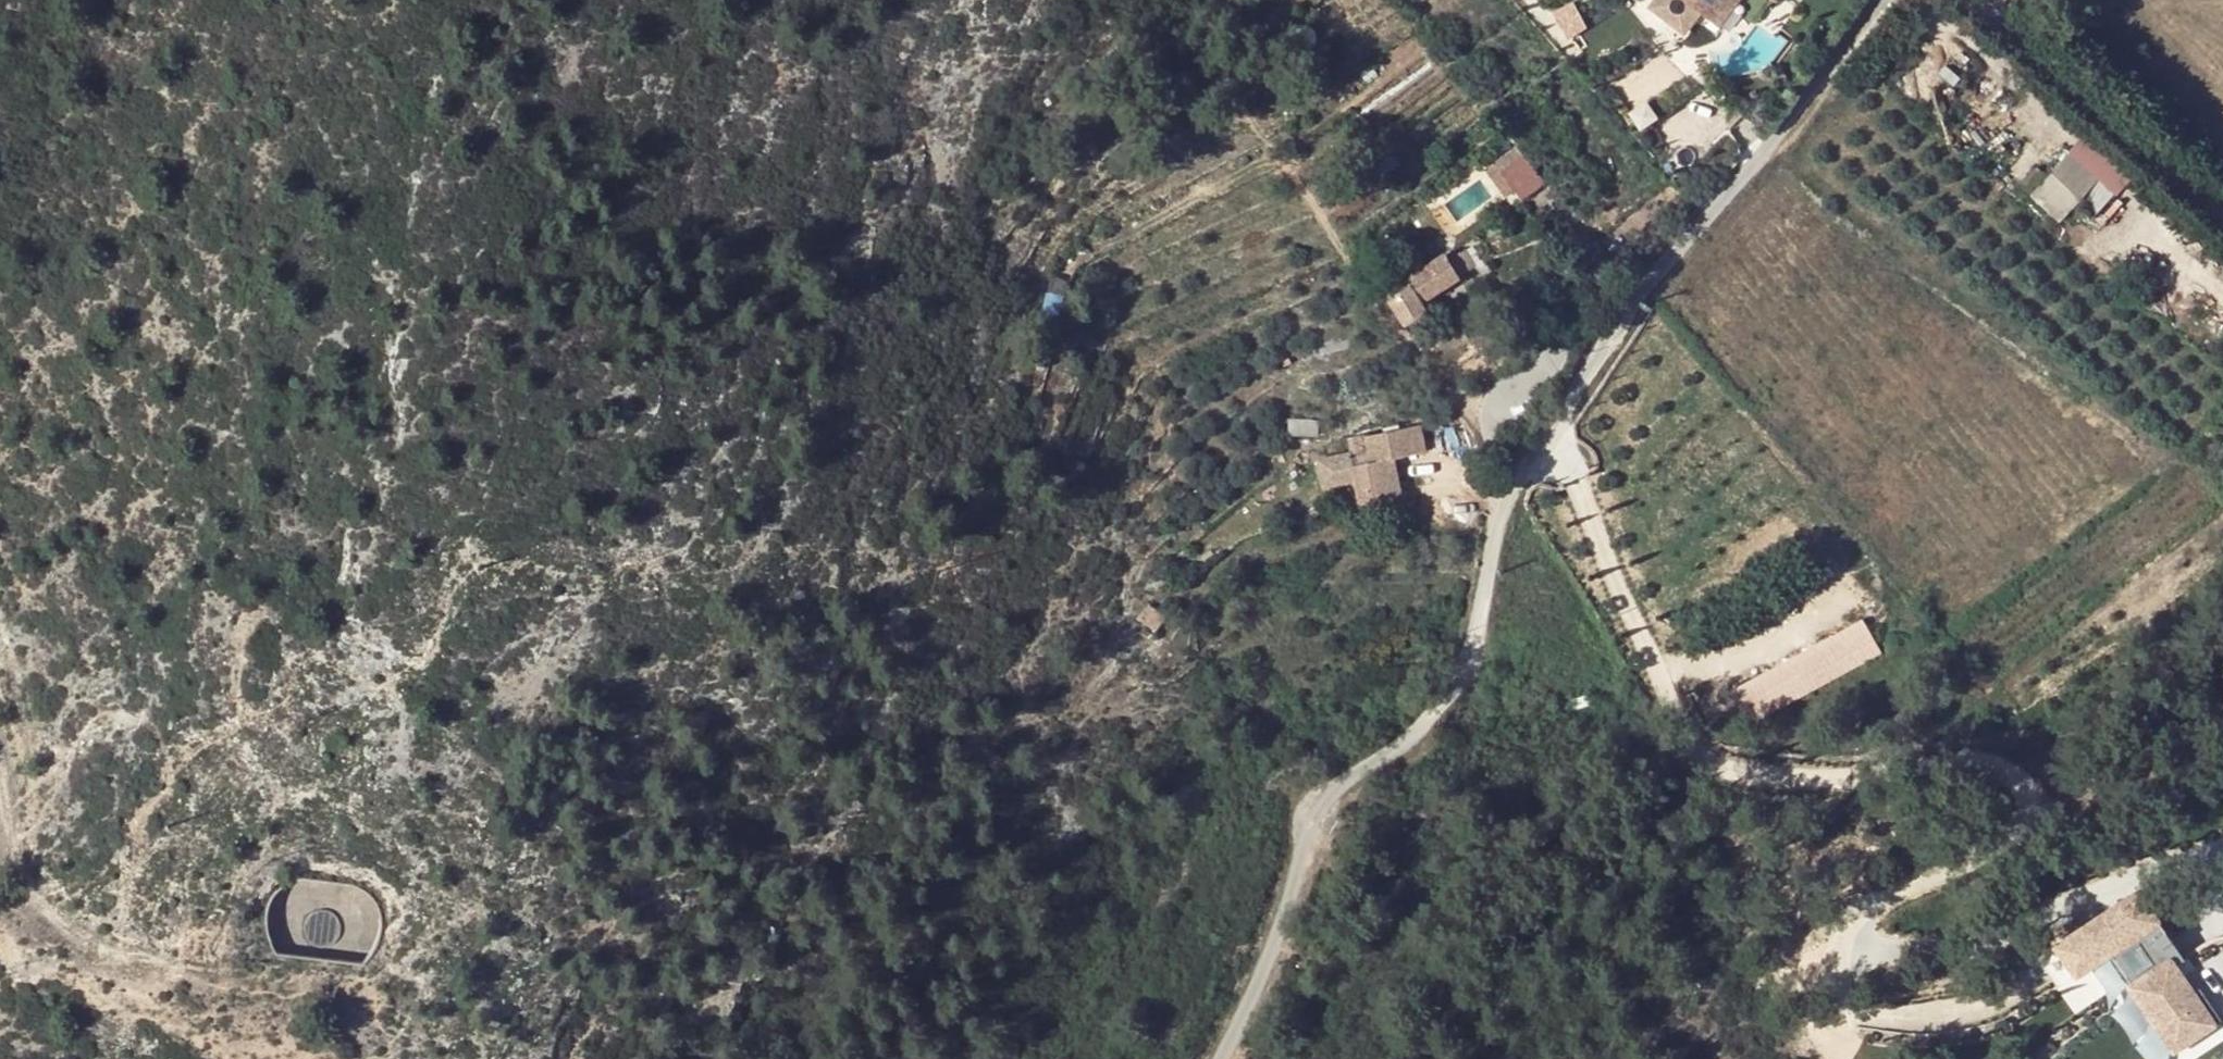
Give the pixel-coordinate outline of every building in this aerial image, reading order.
[(1700,19),(1721,0),(1682,0),(1700,19)] [(1505,150),(1483,169),(1505,198),(1528,178),(1505,150)] [(2096,190),(2067,164),(2027,208),(2040,219),(2056,201),(2073,216),(2096,190)] [(1440,257),(1452,273),(1468,262),(1455,246),(1440,257)] [(1437,253),(1398,279),(1394,269),(1372,285),(1384,299),(1405,287),(1416,299),(1452,273),(1437,253)] [(1405,287),(1384,299),(1401,325),(1423,310),(1416,299),(1405,287)] [(1282,357),(1277,361),(1281,366),(1287,361),(1282,357)] [(1350,483),(1358,512),(1397,502),(1386,460),(1417,452),(1410,425),(1358,440),(1364,464),(1348,469),(1345,456),(1312,465),(1319,491),(1350,483)] [(1147,603),(1134,617),(1149,632),(1163,619),(1153,609),(1147,603)] [(1865,620),(1727,684),(1745,723),(1884,659),(1865,620)] [(2168,916),(2137,877),(2049,940),(2078,980),(2106,960),(2172,1051),(2217,1018),(2177,963),(2184,958),(2159,922),(2168,916)]
